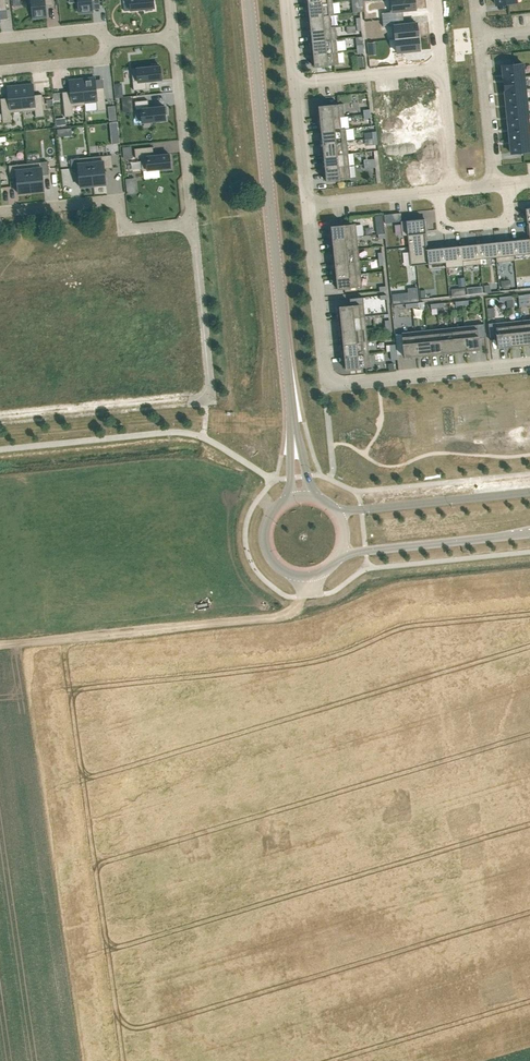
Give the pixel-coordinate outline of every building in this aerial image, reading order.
[(33,18),(46,17),(45,6),(53,5),(53,0),(31,0),(33,18)] [(76,4),(77,11),(79,11),(79,13),(93,12),(92,1),(99,0),(78,0),(78,4),(76,4)] [(123,3),(130,2),(131,10),(146,9),(146,11),(153,10),(152,8),(154,8),(153,0),(123,0),(123,3)] [(393,11),(416,9),(415,0),(392,0),(393,11)] [(333,2),(308,4),(309,17),(330,15),(334,15),(333,2)] [(330,15),(309,17),(310,29),(331,27),(330,15)] [(417,23),(395,25),(396,39),(419,36),(417,23)] [(331,27),(310,29),(312,41),(336,39),(335,26),(331,27)] [(419,36),(396,39),(397,52),(420,50),(419,36)] [(336,39),(312,41),(313,54),(338,51),(336,39)] [(338,51),(313,54),(314,67),(339,64),(338,51)] [(406,64),(405,56),(397,57),(398,64),(406,64)] [(523,63),(502,65),(503,78),(524,76),(523,63)] [(152,66),(131,69),(134,90),(147,89),(146,81),(162,80),(160,66),(158,66),(158,64),(151,64),(152,66)] [(503,78),(504,91),(505,91),(526,88),(524,76),(503,78)] [(95,77),(82,79),(85,105),(85,102),(97,101),(98,111),(106,110),(104,88),(96,89),(95,77)] [(70,91),(62,92),(65,117),(74,116),(73,106),(85,105),(82,79),(69,80),(70,91)] [(33,84),(20,85),(23,111),(35,110),(36,117),(44,116),(42,94),(34,95),(33,84)] [(8,98),(1,98),(3,123),(12,122),(11,112),(23,111),(20,85),(7,87),(8,98)] [(526,88),(505,91),(506,103),(527,101),(526,88)] [(148,100),(135,101),(136,110),(141,109),(142,123),(166,120),(165,114),(167,114),(167,107),(165,108),(164,106),(149,108),(148,100)] [(527,101),(506,103),(507,115),(528,113),(527,101)] [(343,103),(318,106),(320,119),(340,117),(344,117),(343,103)] [(528,113),(507,115),(508,128),(529,126),(528,113)] [(340,117),(320,119),(321,131),(341,129),(341,128),(340,117)] [(508,128),(510,140),(529,138),(529,132),(529,126),(508,128)] [(341,129),(321,131),(322,143),(347,141),(346,128),(341,128),(341,129)] [(510,140),(511,153),(529,151),(529,138),(510,140)] [(347,141),(322,143),(323,156),(348,153),(347,141)] [(132,147),(123,148),(124,159),(133,159),(132,147)] [(153,147),(135,149),(136,158),(141,158),(142,171),(162,169),(162,171),(169,170),(169,168),(171,168),(169,154),(154,155),(153,147)] [(348,153),(323,156),(325,168),(350,166),(348,153)] [(112,155),(90,157),(93,186),(106,184),(104,169),(113,168),(112,155)] [(90,157),(71,159),(72,172),(78,171),(80,187),(93,186),(90,157)] [(48,161),(28,163),(31,192),(44,191),(43,175),(49,174),(48,161)] [(28,163),(9,165),(10,178),(17,178),(18,193),(31,192),(28,163)] [(350,166),(325,168),(326,181),(351,178),(350,166)] [(418,219),(401,221),(402,236),(407,235),(407,234),(426,233),(426,231),(427,231),(427,225),(425,225),(424,218),(418,219)] [(355,223),(331,226),(332,239),(357,236),(355,223)] [(426,233),(407,234),(407,235),(411,266),(428,264),(429,264),(427,249),(426,249),(425,233),(426,233)] [(357,236),(332,239),(333,251),(358,249),(357,236)] [(512,240),(513,255),(514,255),(529,254),(529,249),(529,238),(528,238),(528,237),(522,237),(522,239),(515,240),(512,240)] [(499,241),(495,242),(497,257),(496,257),(496,262),(514,260),(514,255),(513,255),(512,240),(511,240),(511,239),(505,239),(505,241),(499,241)] [(482,243),(478,243),(480,259),(496,257),(497,257),(495,242),(494,242),(494,240),(488,241),(488,242),(482,243)] [(462,245),(461,245),(463,266),(481,264),(480,259),(478,243),(475,244),(468,245),(468,243),(462,244),(462,245)] [(445,247),(444,247),(446,267),(463,266),(461,245),(458,246),(451,246),(451,245),(445,245),(445,247)] [(429,249),(427,249),(429,264),(428,264),(429,269),(446,267),(444,247),(441,247),(434,248),(434,247),(428,247),(429,249)] [(358,249),(333,251),(335,264),(359,261),(358,249)] [(359,261),(335,264),(336,276),(361,273),(359,261)] [(361,273),(336,276),(337,289),(362,286),(361,273)] [(322,290),(332,289),(332,279),(321,279),(322,290)] [(350,305),(339,306),(340,319),(365,316),(363,297),(350,298),(350,299),(350,305)] [(365,316),(340,319),(342,331),(366,329),(365,316)] [(521,320),(523,345),(529,344),(529,319),(521,320)] [(521,320),(508,321),(511,346),(523,345),(521,320)] [(508,321),(488,323),(490,337),(497,336),(498,347),(511,346),(508,321)] [(484,324),(464,326),(467,350),(480,349),(478,338),(485,337),(484,324)] [(464,326),(452,327),(454,352),(467,350),(464,326)] [(452,327),(439,328),(442,353),(454,352),(452,327)] [(439,328),(427,329),(430,354),(442,353),(439,328)] [(366,329),(342,331),(343,344),(368,341),(366,329)] [(427,329),(415,331),(417,356),(430,354),(427,329)] [(415,331),(402,332),(404,357),(417,356),(415,331)] [(368,341),(343,344),(344,356),(369,354),(368,341)] [(369,354),(344,356),(345,369),(370,366),(369,354)]
